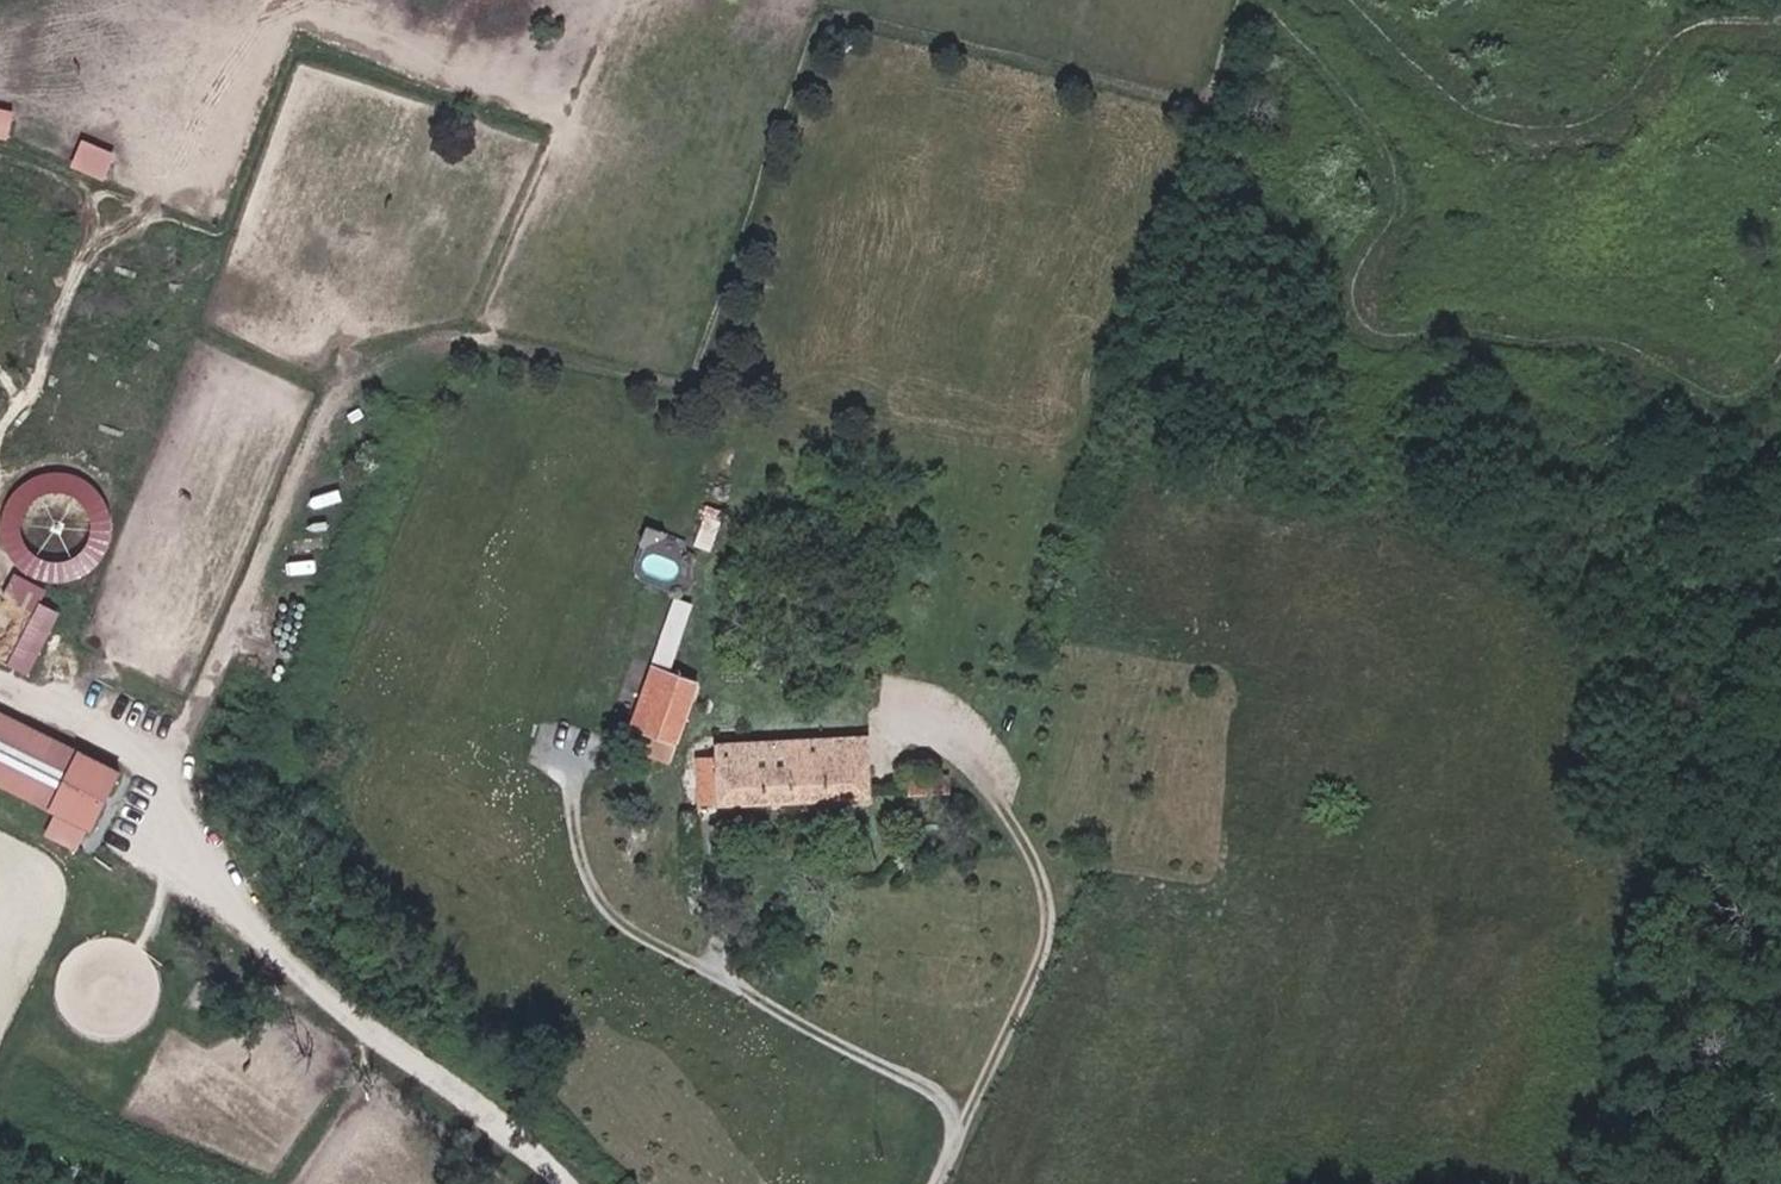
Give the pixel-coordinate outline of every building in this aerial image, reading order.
[(677,578),(689,536),(648,525),(636,566),(677,578)] [(34,610),(46,585),(17,570),(4,595),(34,610)] [(676,662),(698,598),(683,593),(660,657),(676,662)] [(33,674),(64,608),(41,597),(10,663),(33,674)] [(682,739),(703,679),(657,664),(637,722),(682,739)] [(0,709),(0,791),(92,837),(125,771),(0,709)] [(674,761),(679,744),(645,733),(640,750),(674,761)] [(871,798),(867,738),(717,744),(718,757),(697,758),(700,806),(871,798)]
